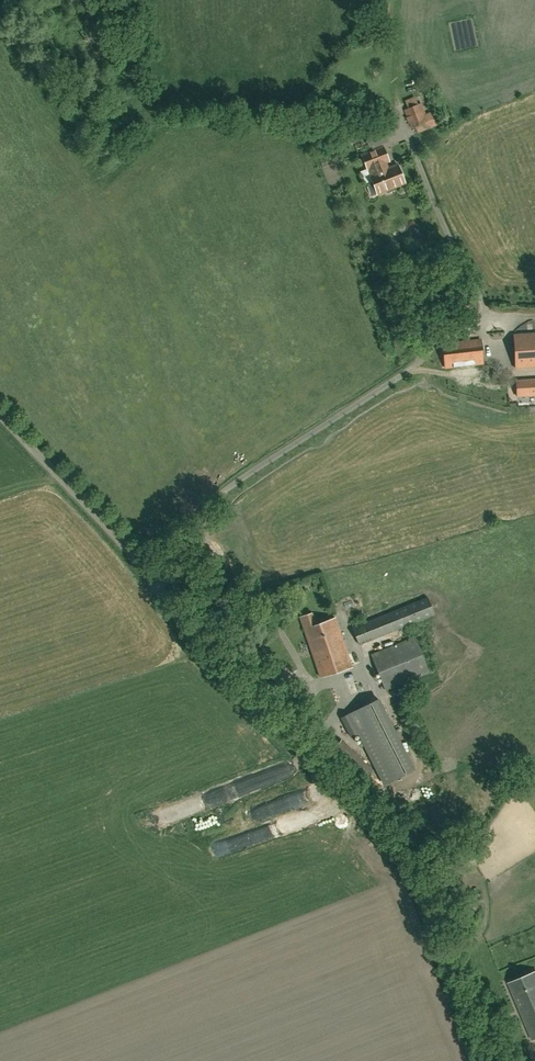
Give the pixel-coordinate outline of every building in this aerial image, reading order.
[(431,111),(426,113),(423,104),(404,111),(410,128),(427,122),(429,128),(437,126),(431,111)] [(354,138),(364,134),(361,125),(351,128),(354,138)] [(389,168),(386,162),(388,161),(382,147),(361,155),(367,170),(367,169),(370,175),(369,176),(372,183),(367,185),(371,196),(386,190),(387,193),(395,190),(394,187),(404,183),(397,165),(389,168)] [(534,368),(534,334),(513,335),(515,369),(534,368)] [(445,368),(483,363),(480,338),(441,344),(445,368)] [(534,397),(534,379),(515,380),(517,398),(534,397)] [(359,645),(434,616),(427,598),(352,628),(359,645)] [(352,668),(336,618),(317,625),(312,613),(300,618),(320,678),(352,668)] [(385,691),(429,673),(414,638),(371,655),(385,691)] [(350,738),(358,734),(385,785),(414,770),(378,700),(341,719),(350,738)] [(397,732),(409,730),(408,723),(396,725),(397,732)] [(534,1039),(534,972),(509,983),(533,1040),(534,1039)]
